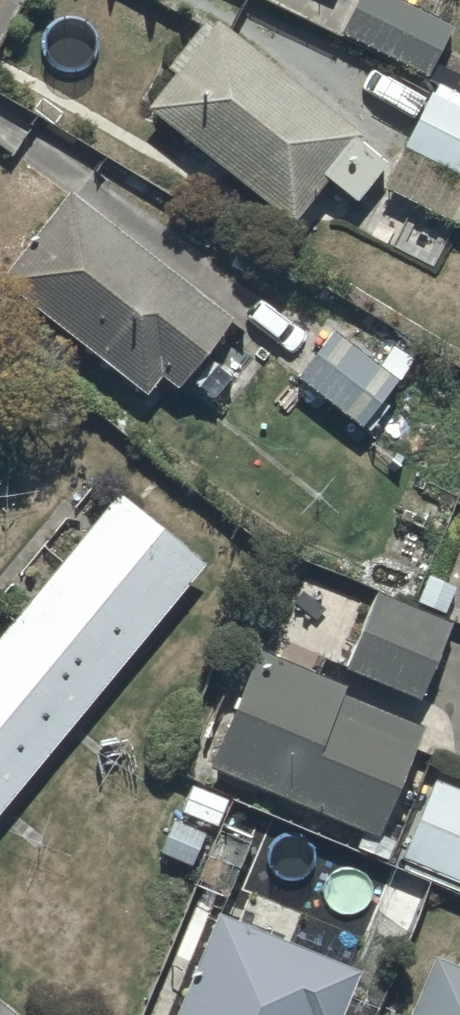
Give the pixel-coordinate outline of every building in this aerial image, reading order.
[(417,0),(353,0),(341,24),(426,67),(451,17),(417,0)] [(355,122),(214,9),(207,18),(202,13),(168,56),(174,61),(147,95),(292,211),(327,169),(356,192),(386,154),(351,127),(355,122)] [(454,86),(438,79),(434,87),(429,85),(383,181),(459,218),(459,74),(454,86)] [(98,171),(80,192),(68,183),(0,267),(0,268),(146,385),(160,367),(175,379),(233,308),(215,293),(228,276),(98,171)] [(397,371),(332,323),(295,372),(361,422),(375,403),(406,426),(423,403),(391,379),(397,371)] [(0,623),(0,806),(211,559),(121,482),(0,623)] [(337,677),(254,642),(207,759),(376,828),(421,718),(412,714),(451,618),(374,587),(337,677)] [(435,770),(401,849),(459,875),(459,781),(435,770)] [(292,937),(301,915),(251,894),(243,915),(217,904),(172,1014),(336,1014),(357,963),(292,937)] [(435,949),(407,1014),(459,1014),(459,960),(435,949)]
